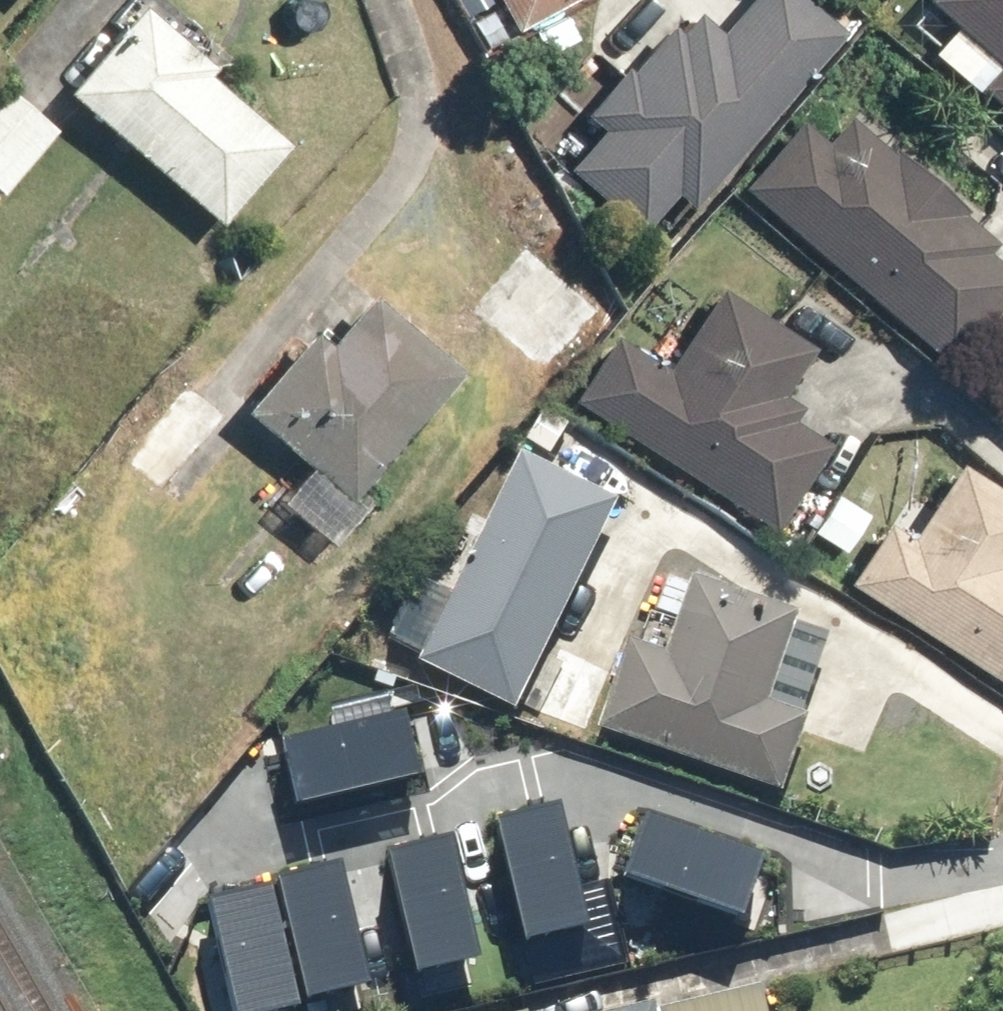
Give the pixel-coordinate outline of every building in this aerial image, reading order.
[(516,35),(578,0),(496,0),(516,35)] [(845,34),(804,0),(748,0),(718,35),(692,14),(675,34),(668,29),(630,74),(624,69),(617,78),(590,55),(525,131),(663,248),(845,34)] [(929,2),(1000,64),(982,84),(1002,102),(1002,0),(930,0),(929,2)] [(140,11),(68,92),(218,224),(290,143),(140,11)] [(2,193),(53,131),(0,88),(0,191),(2,193)] [(949,362),(1002,298),(1002,266),(989,255),(996,247),(962,218),(968,210),(899,151),(894,157),(847,117),(827,140),(806,122),(747,192),(949,362)] [(526,249),(473,313),(550,376),(603,312),(526,249)] [(576,411),(778,529),(830,442),(796,422),(803,411),(781,398),(813,343),(716,286),(668,368),(618,339),(576,411)] [(356,499),(462,373),(368,295),(323,347),(309,335),(247,408),(356,499)] [(128,457),(169,492),(233,418),(191,383),(128,457)] [(528,441),(419,650),(517,701),(627,493),(528,441)] [(847,587),(1002,681),(1002,493),(957,465),(911,540),(885,524),(847,587)] [(631,641),(600,728),(786,793),(813,716),(775,703),(805,617),(693,577),(666,653),(631,641)] [(271,737),(282,800),(412,778),(401,715),(271,737)] [(564,801),(502,815),(530,943),(593,929),(564,801)] [(630,803),(608,863),(732,908),(754,848),(630,803)] [(448,821),(386,835),(414,963),(477,949),(448,821)] [(340,854),(278,868),(306,995),(369,982),(340,854)] [(204,889),(231,1010),(258,1010),(295,1003),(267,875),(204,889)] [(774,976),(625,1010),(783,1010),(774,976)]
